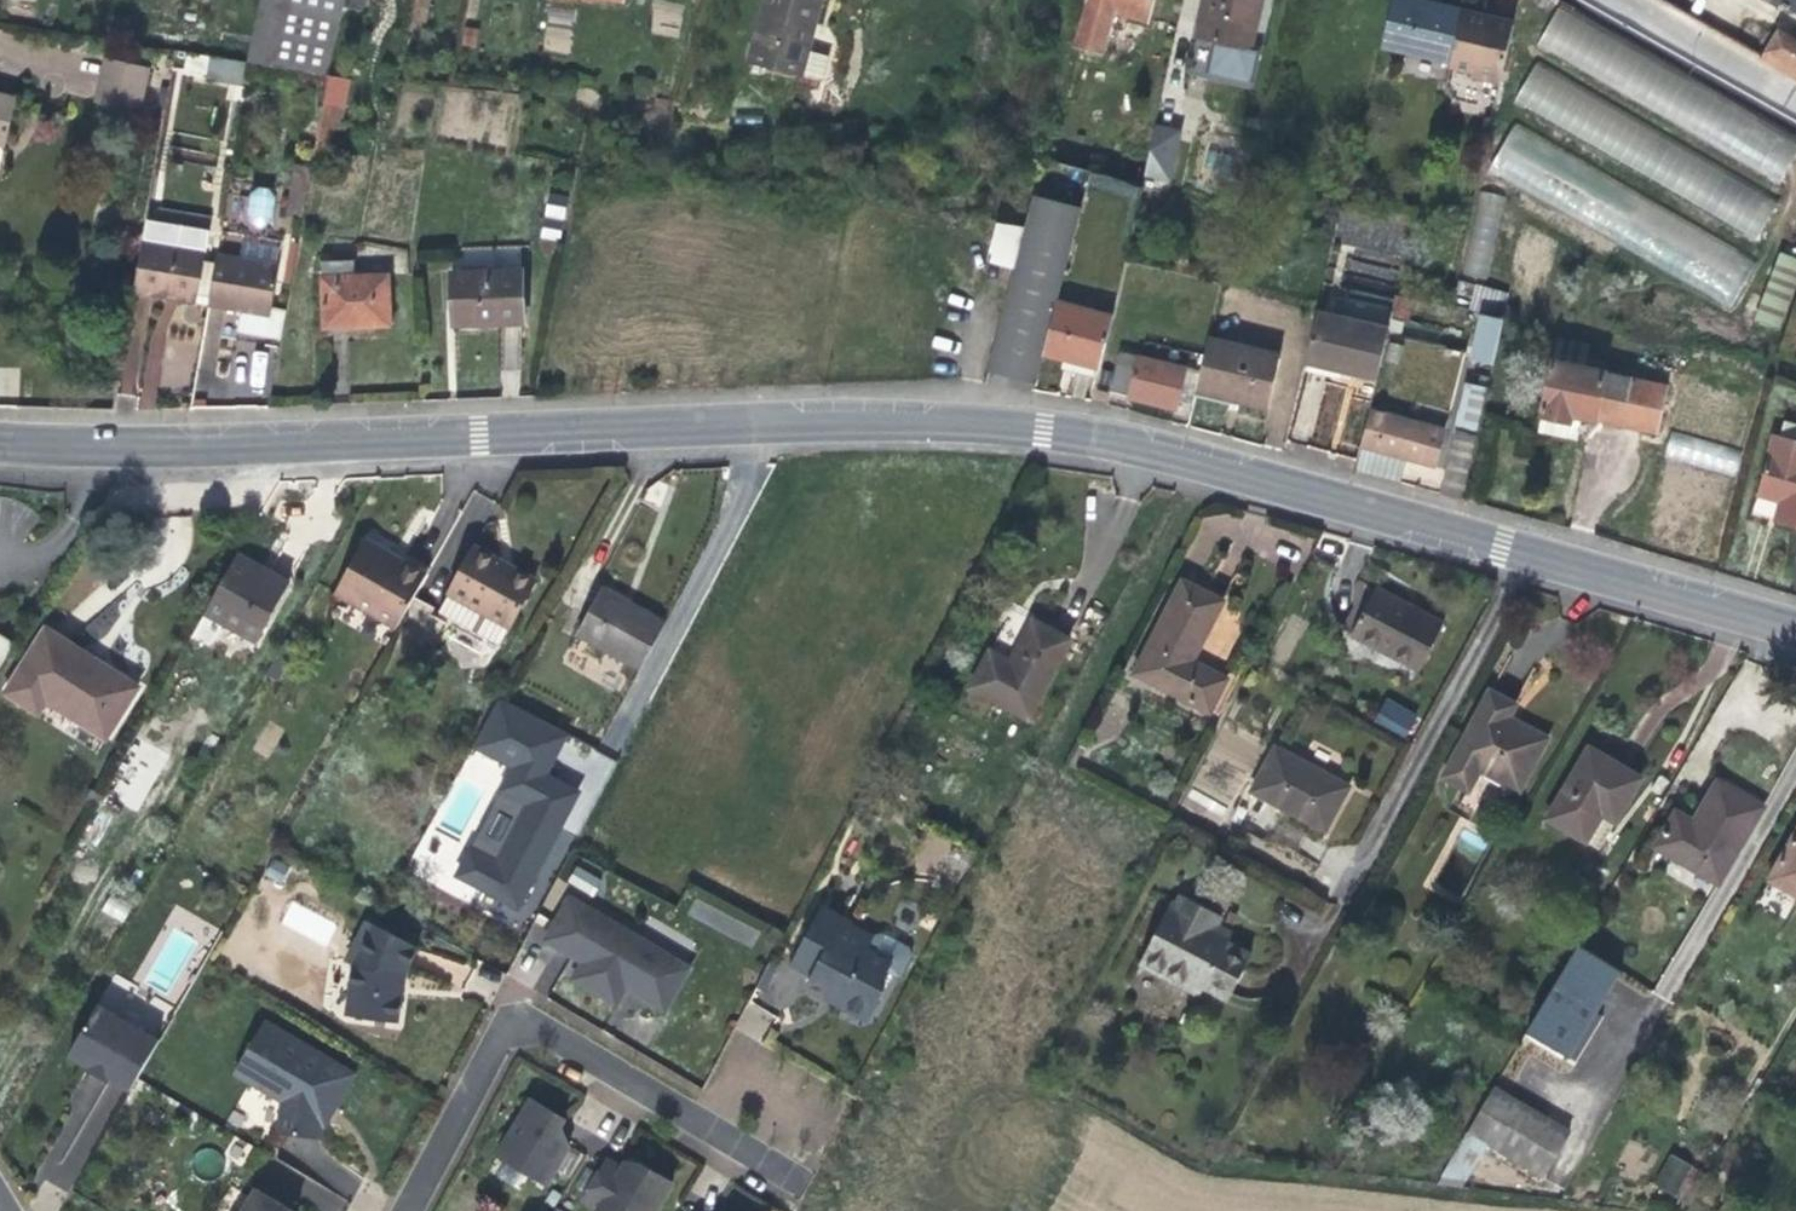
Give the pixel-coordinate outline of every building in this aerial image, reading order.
[(247,62),(250,63),(327,75),(344,0),(260,0),(247,62)] [(414,17),(426,20),(430,0),(418,0),(414,17)] [(753,62),(824,80),(831,56),(804,49),(817,0),(769,0),(753,62)] [(1075,45),(1102,52),(1112,11),(1148,21),(1153,0),(1086,0),(1075,45)] [(1259,51),(1261,51),(1273,0),(1208,0),(1199,37),(1259,51)] [(1462,13),(1427,5),(1405,0),(1392,0),(1382,44),(1451,60),(1462,13)] [(1781,4),(1795,12),(1795,0),(1773,0),(1781,4)] [(1537,46),(1778,186),(1795,156),(1795,138),(1562,3),(1537,46)] [(1500,85),(1514,25),(1487,19),(1462,13),(1451,60),(1450,65),(1473,71),(1471,79),(1500,85)] [(1760,59),(1795,79),(1795,42),(1776,31),(1760,59)] [(1251,82),(1259,51),(1199,37),(1193,35),(1185,67),(1251,82)] [(250,63),(247,62),(177,51),(173,73),(246,84),(250,63)] [(138,110),(147,69),(107,60),(102,80),(106,81),(100,102),(138,110)] [(1780,199),(1539,60),(1514,103),(1754,243),(1780,199)] [(329,76),(321,120),(336,123),(338,110),(343,110),(348,79),(329,76)] [(97,101),(100,102),(106,81),(102,80),(99,90),(97,101)] [(3,144),(15,98),(0,94),(0,144),(3,144)] [(335,129),(336,123),(321,120),(315,156),(329,158),(335,129)] [(1759,262),(1518,122),(1489,172),(1730,311),(1759,262)] [(1179,132),(1155,127),(1145,174),(1168,180),(1179,132)] [(252,186),(244,222),(268,227),(276,191),(252,186)] [(1474,192),(1467,276),(1493,278),(1500,194),(1474,192)] [(1082,207),(1035,195),(997,338),(988,371),(1035,385),(1043,355),(1057,302),(1082,207)] [(210,298),(217,254),(206,252),(210,230),(147,219),(134,292),(168,298),(170,291),(198,296),(210,298)] [(1780,253),(1755,321),(1778,329),(1795,283),(1795,259),(1780,253)] [(278,265),(217,254),(210,298),(208,306),(230,309),(239,311),(235,332),(266,337),(269,316),(271,309),(278,265)] [(321,262),(323,329),(355,328),(391,327),(389,275),(355,276),(355,261),(321,262)] [(451,273),(453,325),(489,324),(523,323),(522,271),(451,273)] [(1509,295),(1458,283),(1452,307),(1482,314),(1504,319),(1509,295)] [(197,303),(198,296),(170,291),(168,298),(181,300),(197,303)] [(144,355),(149,356),(158,301),(134,297),(119,392),(138,394),(144,355)] [(1412,300),(1395,297),(1391,319),(1407,323),(1412,300)] [(1057,302),(1043,355),(1064,360),(1094,369),(1098,370),(1112,316),(1057,302)] [(1306,363),(1329,369),(1342,372),(1377,380),(1389,329),(1317,313),(1305,363),(1306,363)] [(1482,314),(1471,358),(1493,363),(1504,319),(1482,314)] [(284,319),(269,316),(266,337),(267,337),(280,339),(284,319)] [(1553,368),(1554,361),(1559,340),(1547,337),(1541,365),(1553,368)] [(1200,373),(1196,392),(1236,401),(1266,408),(1279,356),(1208,339),(1200,373)] [(1584,368),(1589,346),(1559,340),(1554,361),(1584,368)] [(1110,392),(1128,397),(1138,358),(1120,354),(1110,392)] [(1186,370),(1138,358),(1128,397),(1152,402),(1176,408),(1178,401),(1186,370)] [(1094,369),(1064,360),(1062,368),(1077,372),(1092,376),(1094,369)] [(1553,368),(1541,419),(1571,426),(1573,415),(1582,417),(1595,420),(1621,426),(1632,379),(1584,368),(1554,361),(1553,368)] [(1329,369),(1306,363),(1305,370),(1328,376),(1329,369)] [(1342,372),(1329,369),(1328,376),(1332,377),(1340,379),(1342,372)] [(1186,370),(1178,401),(1192,405),(1196,392),(1200,373),(1186,370)] [(1668,387),(1632,379),(1621,426),(1658,434),(1668,387)] [(1475,440),(1487,389),(1465,384),(1453,435),(1455,435),(1475,440)] [(1109,393),(1097,390),(1095,400),(1106,403),(1109,393)] [(1361,447),(1407,459),(1417,462),(1435,467),(1445,430),(1372,410),(1361,447)] [(1577,441),(1582,417),(1573,415),(1571,426),(1541,419),(1538,432),(1577,441)] [(1781,436),(1795,440),(1795,425),(1785,421),(1781,436)] [(1669,434),(1665,461),(1737,473),(1742,446),(1669,434)] [(1781,436),(1775,434),(1757,495),(1780,501),(1774,522),(1793,527),(1795,528),(1795,440),(1781,436)] [(1441,495),(1461,500),(1475,440),(1455,435),(1441,495)] [(1407,459),(1361,447),(1355,472),(1400,484),(1407,459)] [(392,555),(365,540),(335,593),(397,628),(414,597),(426,575),(392,555)] [(499,647),(535,582),(501,563),(474,548),(438,613),(487,640),(487,646),(493,649),(498,646),(499,647)] [(236,558),(205,613),(257,642),(290,584),(267,571),(265,574),(256,569),(236,558)] [(1227,679),(1193,662),(1202,643),(1224,601),(1182,580),(1134,674),(1210,712),(1227,679)] [(603,588),(577,634),(640,669),(665,623),(634,606),(603,588)] [(1375,588),(1351,635),(1419,670),(1444,624),(1401,602),(1375,588)] [(433,608),(414,597),(397,628),(433,648),(446,624),(430,615),(433,608)] [(971,688),(1028,718),(1070,640),(1033,620),(1021,643),(1011,662),(990,651),(971,688)] [(90,657),(46,629),(5,693),(38,713),(46,700),(105,738),(138,687),(90,657)] [(11,648),(0,641),(0,667),(11,648)] [(1515,705),(1490,691),(1443,778),(1469,791),(1480,770),(1519,791),(1547,739),(1518,723),(1508,718),(1515,705)] [(1385,697),(1373,721),(1406,738),(1419,714),(1385,697)] [(499,698),(473,747),(514,768),(541,783),(543,779),(567,733),(499,698)] [(1276,747),(1252,792),(1325,831),(1343,798),(1349,787),(1276,747)] [(1641,779),(1590,749),(1548,820),(1600,850),(1609,834),(1641,779)] [(577,796),(543,779),(541,783),(514,768),(456,877),(518,909),(577,796)] [(1656,847),(1719,884),(1764,807),(1718,781),(1706,801),(1695,821),(1677,810),(1656,847)] [(1768,880),(1795,896),(1795,831),(1768,880)] [(572,867),(567,887),(596,894),(601,875),(572,867)] [(1205,985),(1229,998),(1250,958),(1226,945),(1232,935),(1223,931),(1215,927),(1221,915),(1183,895),(1177,906),(1171,903),(1140,962),(1166,976),(1172,966),(1203,983),(1203,984),(1205,985)] [(665,1011),(691,968),(568,896),(546,934),(586,958),(576,975),(603,990),(620,1000),(629,983),(640,990),(637,995),(665,1011)] [(101,912),(122,921),(129,907),(108,897),(101,912)] [(729,903),(723,913),(699,900),(691,914),(749,946),(762,923),(729,903)] [(900,977),(911,954),(909,946),(882,932),(874,935),(873,936),(851,925),(848,929),(840,925),(843,918),(822,907),(791,965),(811,976),(808,982),(829,993),(832,988),(842,994),(841,997),(845,1009),(861,1017),(872,1014),(885,991),(879,987),(887,970),(900,977)] [(402,991),(405,974),(418,948),(366,921),(347,959),(353,967),(346,1015),(398,1023),(402,991)] [(1619,971),(1577,946),(1525,1033),(1568,1058),(1592,1017),(1619,971)] [(1166,976),(1200,994),(1205,985),(1203,984),(1203,983),(1172,966),(1166,976)] [(845,1009),(841,997),(842,994),(832,988),(829,993),(825,999),(832,1003),(845,1009)] [(760,1043),(775,1014),(748,1000),(733,1029),(760,1043)] [(111,1080),(130,1092),(160,1041),(145,1032),(145,1028),(145,1025),(142,1020),(139,1017),(136,1015),(130,1013),(125,1014),(120,1016),(119,1017),(99,1005),(70,1056),(90,1068),(88,1070),(99,1076),(110,1083),(111,1080)] [(1598,1020),(1592,1017),(1568,1058),(1574,1061),(1588,1038),(1598,1020)] [(338,1103),(356,1074),(265,1020),(234,1073),(282,1101),(278,1133),(320,1139),(322,1127),(322,1125),(325,1126),(338,1103)] [(1494,1086),(1467,1133),(1487,1145),(1542,1177),(1570,1130),(1494,1086)] [(570,1145),(556,1136),(565,1120),(531,1099),(513,1129),(497,1156),(546,1185),(570,1145)] [(1463,1188),(1487,1145),(1467,1133),(1437,1184),(1463,1188)] [(1689,1167),(1671,1157),(1656,1184),(1674,1194),(1689,1167)] [(673,1183),(659,1175),(656,1180),(641,1171),(626,1162),(622,1168),(606,1159),(582,1200),(601,1210),(656,1210),(673,1183)] [(1706,1177),(1689,1167),(1674,1194),(1691,1204),(1706,1177)] [(255,1190),(243,1210),(291,1210),(255,1190)]
